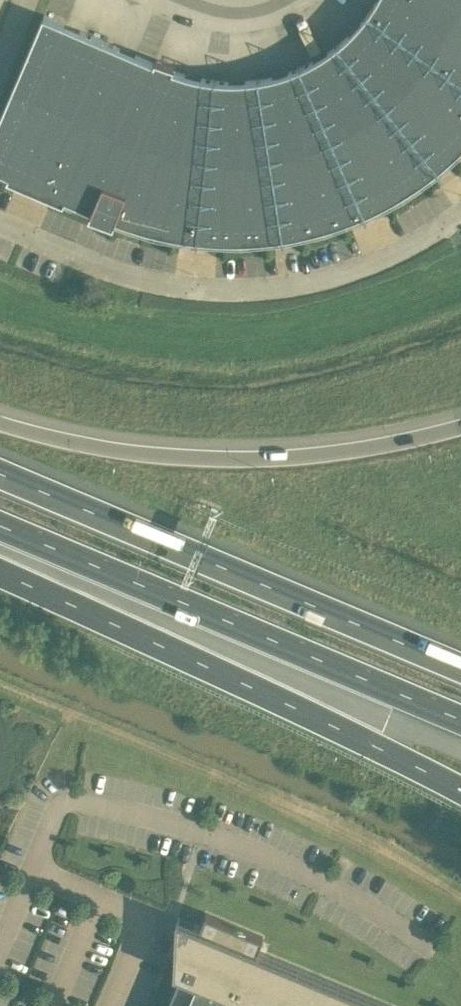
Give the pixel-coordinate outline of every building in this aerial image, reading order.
[(389,197),(408,185),(435,165),(460,144),(460,142),(460,0),(376,0),(376,1),(362,20),(346,37),(327,51),(307,63),(297,67),(285,72),(262,77),(239,80),(216,79),(192,75),(174,69),(175,65),(155,58),(154,61),(135,53),(67,24),(44,14),(0,117),(0,170),(9,174),(7,177),(64,202),(65,198),(91,209),(90,213),(114,222),(117,215),(130,219),(161,228),(185,233),(193,234),(225,236),(257,235),(290,231),(321,224),(352,214),(381,200),(389,197)] [(258,949),(263,936),(206,912),(201,925),(196,923),(185,950),(177,947),(178,945),(176,945),(175,971),(181,974),(167,1005),(394,1005),(258,949)]
